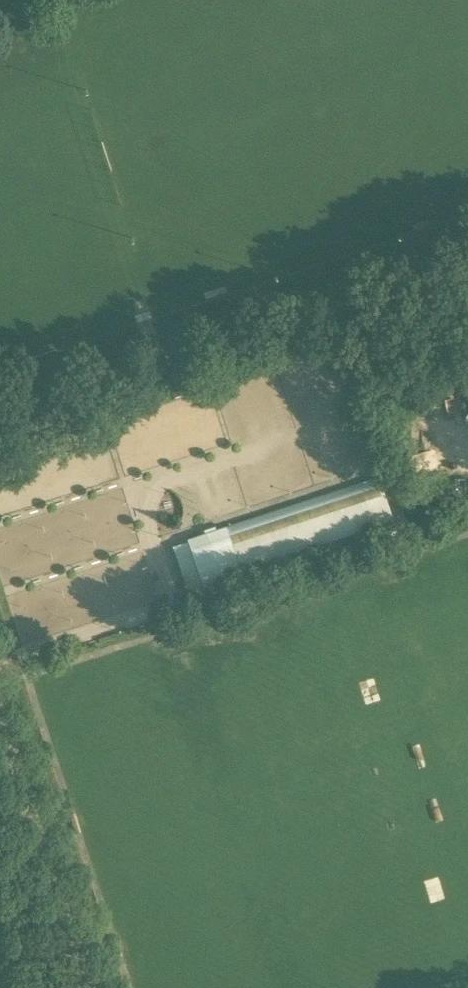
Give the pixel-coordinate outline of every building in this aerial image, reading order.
[(398,535),(379,477),(187,540),(208,601),(220,597),(219,594),(398,535)]
